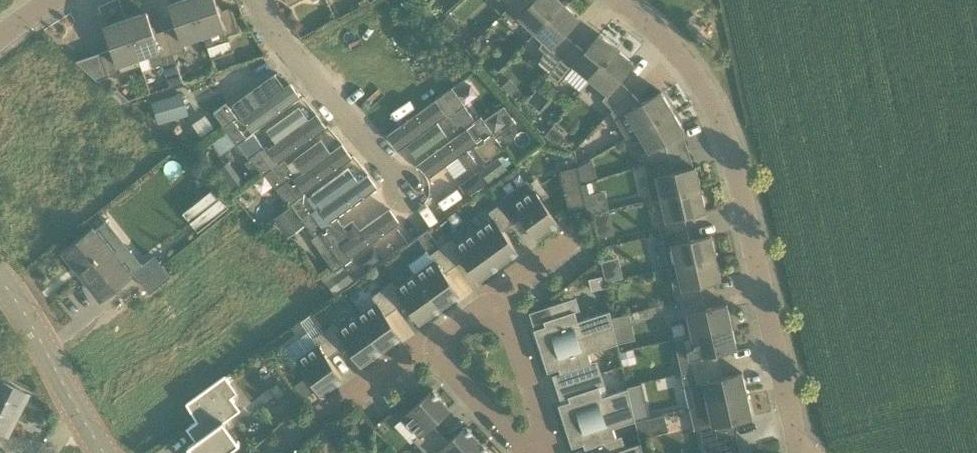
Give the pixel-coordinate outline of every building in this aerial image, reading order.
[(192,0),(181,0),(170,4),(177,25),(165,30),(174,53),(186,49),(183,41),(204,35),(192,0)] [(204,35),(208,46),(229,39),(227,35),(239,31),(230,7),(219,11),(215,0),(192,0),(204,35)] [(563,2),(560,0),(534,0),(531,3),(528,0),(515,0),(510,5),(503,12),(513,23),(519,17),(535,31),(563,2)] [(550,73),(558,63),(574,42),(563,34),(577,19),(578,19),(579,18),(563,2),(535,31),(543,39),(539,47),(545,52),(539,63),(550,73)] [(138,57),(148,54),(153,66),(162,63),(170,86),(183,82),(174,53),(165,30),(154,34),(146,12),(125,19),(138,57)] [(138,57),(125,19),(105,26),(112,48),(100,52),(109,76),(141,65),(138,57)] [(437,22),(368,81),(397,114),(465,56),(437,22)] [(591,79),(616,48),(599,34),(598,35),(585,51),(574,42),(558,63),(550,73),(549,74),(559,83),(574,65),(591,79)] [(616,48),(591,79),(608,93),(602,99),(611,108),(631,91),(619,79),(632,63),(633,64),(634,62),(616,48)] [(47,55),(28,77),(55,101),(69,84),(85,99),(100,82),(72,57),(62,69),(47,55)] [(275,74),(268,80),(233,105),(251,131),(299,96),(290,84),(285,87),(275,74)] [(442,94),(455,112),(449,116),(459,132),(465,128),(467,126),(476,120),(452,87),(442,94)] [(631,91),(611,108),(620,116),(627,112),(638,131),(672,111),(661,91),(659,92),(660,92),(642,103),(631,91)] [(183,93),(153,102),(159,122),(189,113),(183,93)] [(447,133),(438,121),(447,114),(437,100),(389,135),(398,148),(406,142),(416,156),(417,157),(448,135),(447,133)] [(237,144),(239,142),(246,137),(233,120),(223,105),(213,112),(236,144),(237,144)] [(298,107),(266,130),(276,143),(280,140),(278,137),(286,131),(288,134),(308,120),(298,107)] [(645,164),(669,156),(664,141),(682,131),(684,130),(672,111),(638,131),(649,150),(642,154),(645,164)] [(268,148),(278,161),(325,127),(316,114),(308,120),(288,134),(286,131),(278,137),(280,140),(276,143),(268,148)] [(467,126),(479,144),(477,145),(475,147),(482,157),(486,162),(504,149),(494,134),(481,116),(476,120),(467,126)] [(475,161),(467,150),(478,142),(468,128),(420,163),(429,175),(459,154),(468,166),(475,161)] [(227,131),(212,142),(221,155),(236,144),(227,131)] [(272,168),(259,150),(249,136),(246,137),(239,142),(263,175),(265,173),(272,168)] [(303,171),(294,178),(303,191),(351,157),(342,145),(330,153),(321,141),(295,160),(303,171)] [(669,156),(645,164),(653,199),(662,197),(701,188),(696,166),(694,167),(674,172),(669,156)] [(298,199),(298,198),(305,194),(303,191),(294,178),(292,176),(295,174),(288,164),(284,160),(275,167),(272,168),(265,173),(276,188),(289,206),(292,203),(298,199)] [(312,196),(322,209),(321,210),(329,221),(376,187),(368,176),(359,182),(350,169),(349,167),(311,194),(312,196)] [(479,171),(460,185),(468,196),(487,182),(479,171)] [(534,189),(533,189),(527,180),(497,202),(499,204),(513,223),(523,216),(537,236),(550,226),(550,225),(555,221),(556,222),(557,221),(534,189)] [(586,182),(582,184),(582,185),(586,205),(588,214),(593,213),(609,209),(604,190),(600,191),(589,194),(586,182)] [(576,186),(565,189),(569,209),(581,206),(586,205),(582,185),(576,186)] [(214,188),(183,213),(198,231),(229,206),(214,188)] [(662,197),(666,218),(658,220),(661,233),(687,227),(684,215),(704,210),(704,211),(706,210),(701,188),(662,197)] [(305,193),(305,194),(298,198),(298,199),(292,203),(301,218),(314,236),(324,229),(311,212),(316,209),(305,193)] [(503,230),(513,223),(499,204),(489,211),(494,218),(474,232),(498,264),(511,255),(510,254),(515,250),(516,251),(517,250),(503,230)] [(415,233),(429,222),(417,207),(403,218),(415,233)] [(360,230),(352,219),(343,226),(344,228),(337,233),(343,242),(341,243),(351,256),(399,222),(390,209),(360,230)] [(324,229),(314,236),(312,238),(322,253),(335,271),(352,258),(351,256),(341,243),(343,242),(337,233),(344,228),(343,226),(341,224),(338,219),(331,225),(324,229)] [(669,268),(677,266),(716,257),(711,235),(710,235),(710,236),(690,240),(687,227),(661,233),(669,268)] [(101,299),(131,275),(94,229),(65,253),(101,299)] [(497,264),(498,264),(474,232),(455,245),(451,239),(440,246),(454,265),(464,258),(478,278),(492,268),(491,267),(496,263),(497,264)] [(439,306),(452,297),(451,296),(457,292),(457,293),(459,292),(444,273),(454,265),(440,246),(430,254),(435,260),(416,274),(439,306)] [(155,255),(133,272),(149,293),(171,276),(155,255)] [(617,256),(601,260),(606,280),(622,275),(617,256)] [(677,302),(702,296),(699,283),(719,279),(721,279),(716,257),(677,266),(680,277),(672,281),(677,302)] [(396,308),(406,301),(420,320),(433,310),(438,306),(439,307),(439,306),(416,274),(397,288),(392,281),(382,289),(396,308)] [(605,287),(602,275),(589,278),(591,290),(605,287)] [(386,315),(396,308),(382,289),(372,296),(377,302),(357,316),(381,348),(394,339),(393,338),(398,334),(399,335),(400,334),(386,315)] [(693,334),(732,325),(727,303),(725,304),(725,306),(706,310),(703,296),(702,296),(677,302),(680,315),(688,313),(693,334)] [(613,327),(614,326),(610,310),(578,321),(574,310),(567,313),(563,301),(548,306),(552,317),(544,320),(545,325),(534,329),(541,350),(613,327)] [(323,331),(337,350),(347,343),(361,362),(375,353),(374,352),(380,348),(380,349),(381,348),(357,316),(338,330),(334,323),(323,331)] [(691,371),(719,364),(716,352),(735,347),(735,348),(737,348),(732,325),(693,334),(695,345),(686,350),(691,371)] [(570,370),(574,381),(602,372),(598,361),(592,363),(588,352),(618,342),(614,326),(541,350),(548,371),(559,368),(561,373),(570,370)] [(323,331),(313,338),(308,331),(285,348),(295,362),(298,359),(321,391),(335,381),(334,381),(340,377),(341,378),(342,377),(328,357),(337,350),(323,331)] [(691,371),(682,373),(690,407),(708,403),(747,394),(742,372),(740,372),(741,373),(722,377),(719,364),(691,371)] [(558,404),(565,425),(632,404),(631,398),(628,388),(602,396),(599,386),(605,384),(602,372),(574,381),(577,392),(568,395),(570,400),(558,404)] [(196,440),(188,446),(189,447),(190,446),(193,450),(189,452),(226,452),(240,443),(224,422),(241,410),(232,397),(238,392),(225,375),(209,386),(185,404),(197,421),(188,427),(187,427),(186,427),(196,440)] [(5,433),(24,395),(25,395),(25,394),(0,381),(0,430),(5,433)] [(641,382),(628,385),(628,388),(631,398),(645,395),(641,382)] [(440,433),(432,424),(450,408),(438,395),(437,396),(433,391),(434,390),(433,389),(403,416),(420,434),(414,440),(422,449),(440,433)] [(708,403),(690,407),(695,430),(700,428),(703,441),(736,434),(734,425),(732,426),(731,421),(750,416),(750,417),(752,416),(747,394),(708,403)] [(565,425),(572,447),(584,443),(585,448),(594,445),(597,452),(608,452),(611,452),(625,448),(622,436),(617,438),(613,427),(636,420),(632,404),(565,425)] [(482,443),(471,431),(471,432),(466,427),(467,426),(466,425),(448,442),(440,433),(422,449),(426,452),(471,452),(482,443)] [(703,441),(705,452),(740,452),(736,434),(703,441)] [(487,448),(486,449),(482,444),(483,443),(482,443),(471,452),(491,452),(487,448)] [(641,443),(625,448),(611,452),(608,452),(644,452),(641,443)]
